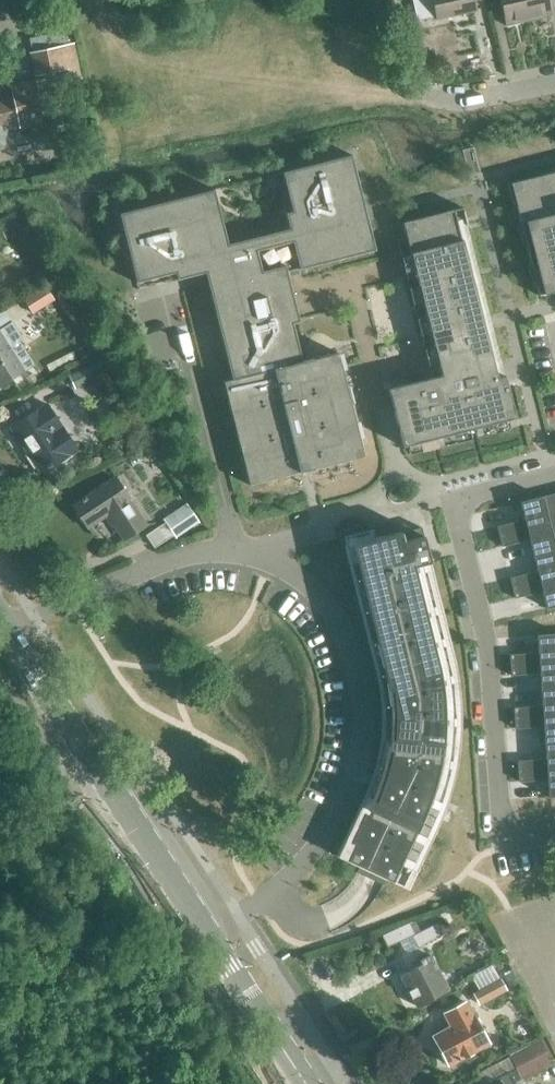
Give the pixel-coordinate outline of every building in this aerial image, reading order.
[(436,20),(476,10),(474,2),(481,0),(431,0),(436,20)] [(523,0),(499,0),(505,26),(528,21),(523,0)] [(528,21),(551,15),(548,0),(523,0),(528,21)] [(61,83),(82,78),(74,44),(29,53),(34,77),(59,71),(61,83)] [(20,128),(44,123),(40,106),(54,104),(49,80),(35,82),(12,87),(14,96),(0,99),(0,150),(5,149),(11,144),(7,126),(20,123),(20,128)] [(368,223),(367,220),(351,155),(337,159),(285,172),(295,211),(288,213),(292,229),(226,245),(212,190),(118,214),(136,283),(154,279),(153,274),(173,269),(174,269),(176,280),(205,273),(231,379),(235,397),(227,399),(232,417),(240,415),(244,431),(236,433),(240,451),(249,449),(253,465),(250,466),(244,467),(249,485),(257,483),(363,456),(341,366),(337,353),(302,362),(298,345),(293,346),(288,325),(299,322),(287,272),(299,269),(299,270),(375,251),(370,229),(368,223)] [(554,292),(554,172),(518,181),(524,205),(515,207),(519,224),(528,222),(534,244),(525,246),(530,263),(538,261),(544,283),(535,286),(538,296),(539,296),(551,293),(554,292)] [(515,418),(513,411),(504,376),(497,378),(462,240),(461,240),(453,210),(426,217),(415,220),(402,223),(403,225),(441,376),(388,389),(392,406),(402,447),(515,418)] [(24,299),(32,311),(60,293),(53,281),(24,299)] [(11,349),(9,346),(21,338),(12,324),(0,332),(0,386),(33,365),(20,344),(11,349)] [(69,376),(75,390),(104,376),(97,362),(69,376)] [(11,428),(41,474),(78,449),(47,403),(11,428)] [(124,540),(147,525),(115,477),(73,506),(76,510),(75,514),(80,523),(85,524),(88,527),(106,515),(124,540)] [(497,526),(499,537),(554,523),(554,494),(528,500),(520,502),(524,519),(497,526)] [(163,519),(177,538),(200,523),(186,503),(163,519)] [(499,537),(502,547),(529,540),(533,555),(554,550),(554,523),(499,537)] [(352,825),(337,856),(374,873),(408,889),(431,840),(436,829),(441,817),(446,805),(450,791),(454,777),(457,762),(458,755),(459,748),(460,741),(460,733),(460,726),(460,718),(460,709),(460,699),(459,690),(457,677),(455,665),(452,652),(444,621),(421,527),(345,546),(350,565),(364,622),(369,642),(372,653),(375,664),(377,674),(379,684),(381,694),(382,705),(383,715),(383,725),(382,735),(381,746),(379,756),(376,766),(373,776),(369,786),(366,795),(361,805),(357,815),(352,825)] [(509,578),(512,588),(554,577),(554,550),(533,555),(537,571),(509,578)] [(512,588),(515,598),(543,592),(547,609),(554,607),(554,577),(512,588)] [(509,655),(510,665),(554,662),(554,634),(536,635),(538,653),(509,655)] [(510,665),(511,676),(539,674),(540,690),(554,688),(554,662),(510,665)] [(513,708),(514,718),(554,715),(554,688),(540,690),(541,706),(513,708)] [(514,718),(515,729),(543,727),(544,743),(554,742),(554,715),(514,718)] [(517,761),(518,771),(554,769),(554,742),(544,743),(545,759),(517,761)] [(518,771),(519,782),(547,780),(548,797),(554,797),(554,769),(518,771)] [(400,976),(417,1006),(448,989),(430,955),(420,961),(422,964),(400,976)] [(474,994),(480,1005),(505,991),(492,966),(471,978),(479,991),(474,994)] [(433,1036),(449,1066),(488,1044),(466,1002),(444,1014),(450,1027),(433,1036)] [(523,1080),(554,1064),(540,1038),(509,1055),(510,1056),(476,1074),(481,1083),(525,1083),(523,1080)]
